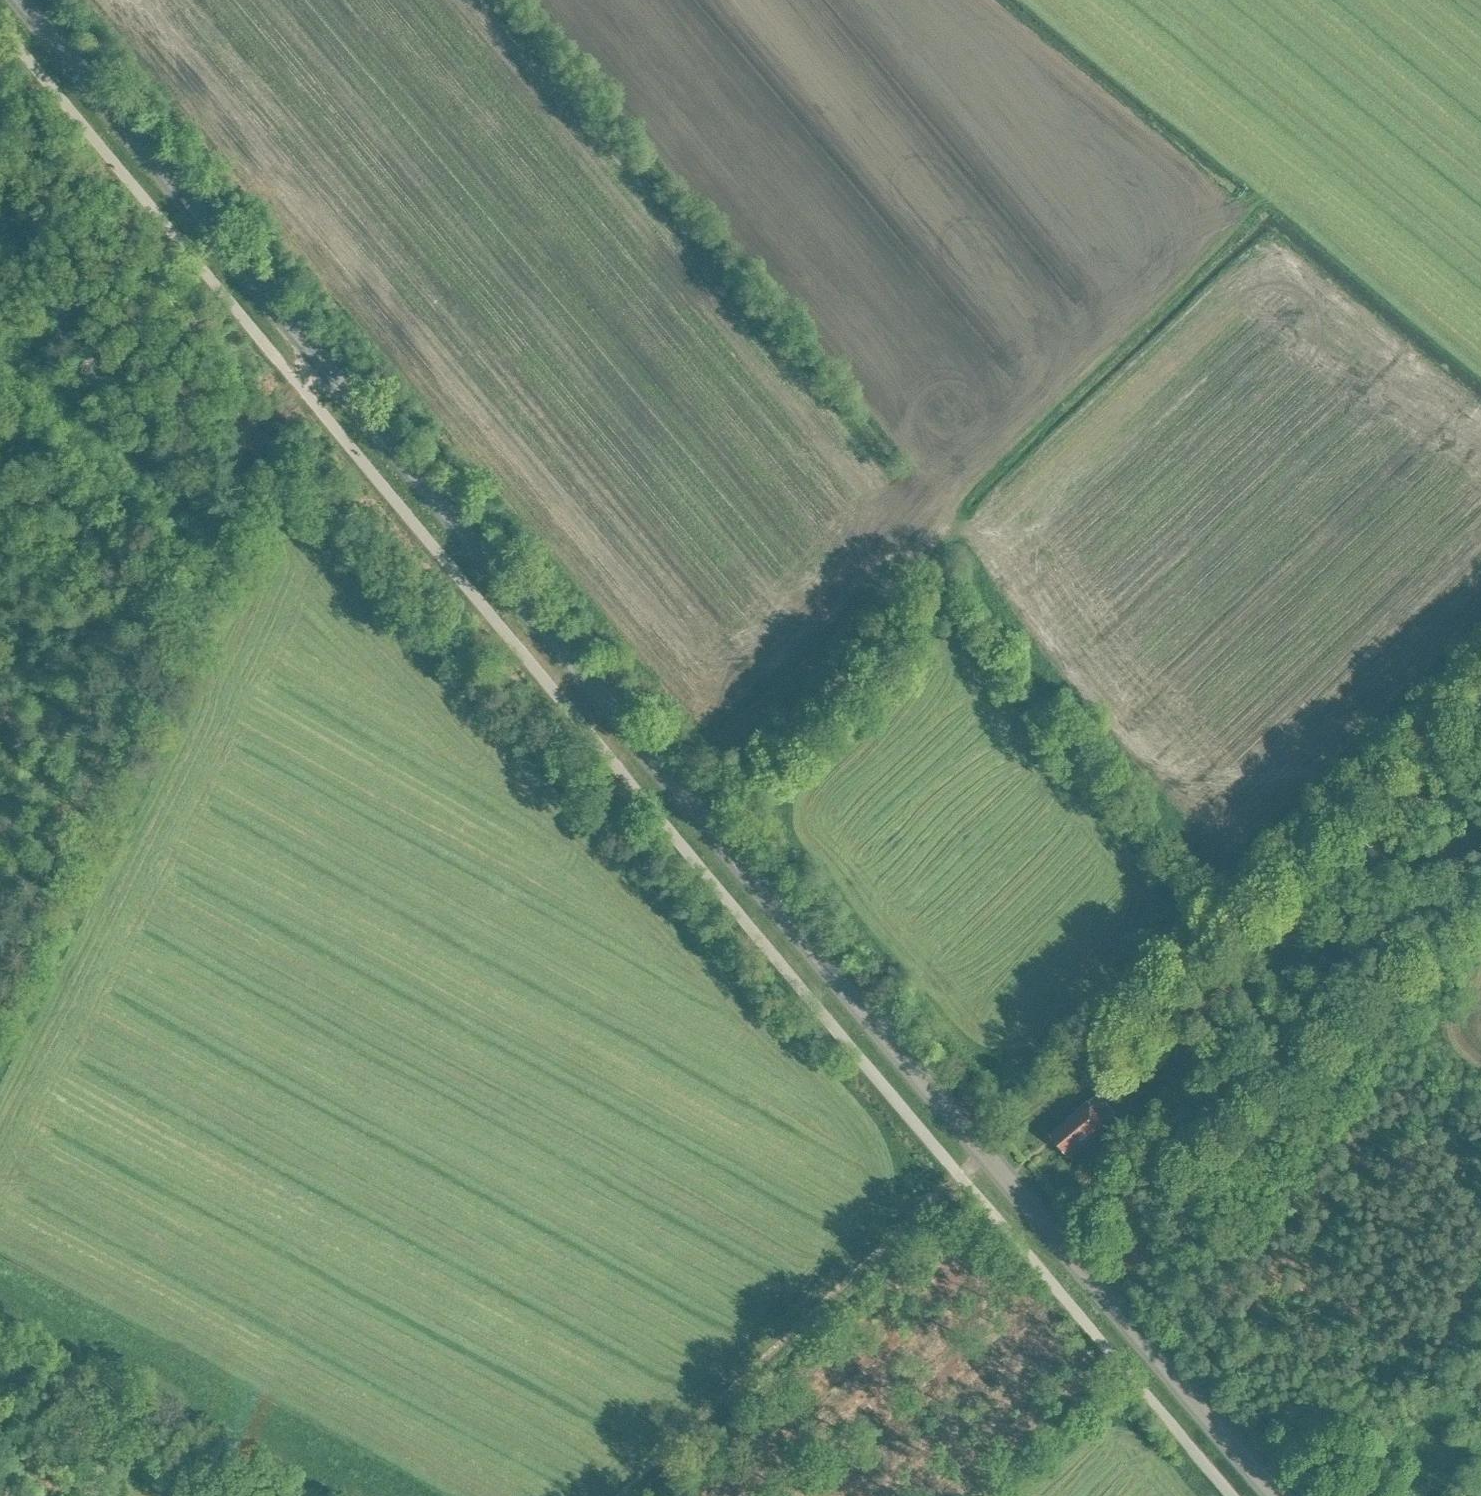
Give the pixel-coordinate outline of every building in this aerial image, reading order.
[(1106,1102),(1121,1089),(1113,1079),(1100,1090),(1105,1095),(1102,1097),(1099,1094),(1088,1103),(1087,1102),(1051,1134),(1068,1155),(1106,1124),(1105,1123),(1116,1114),(1106,1102)]
